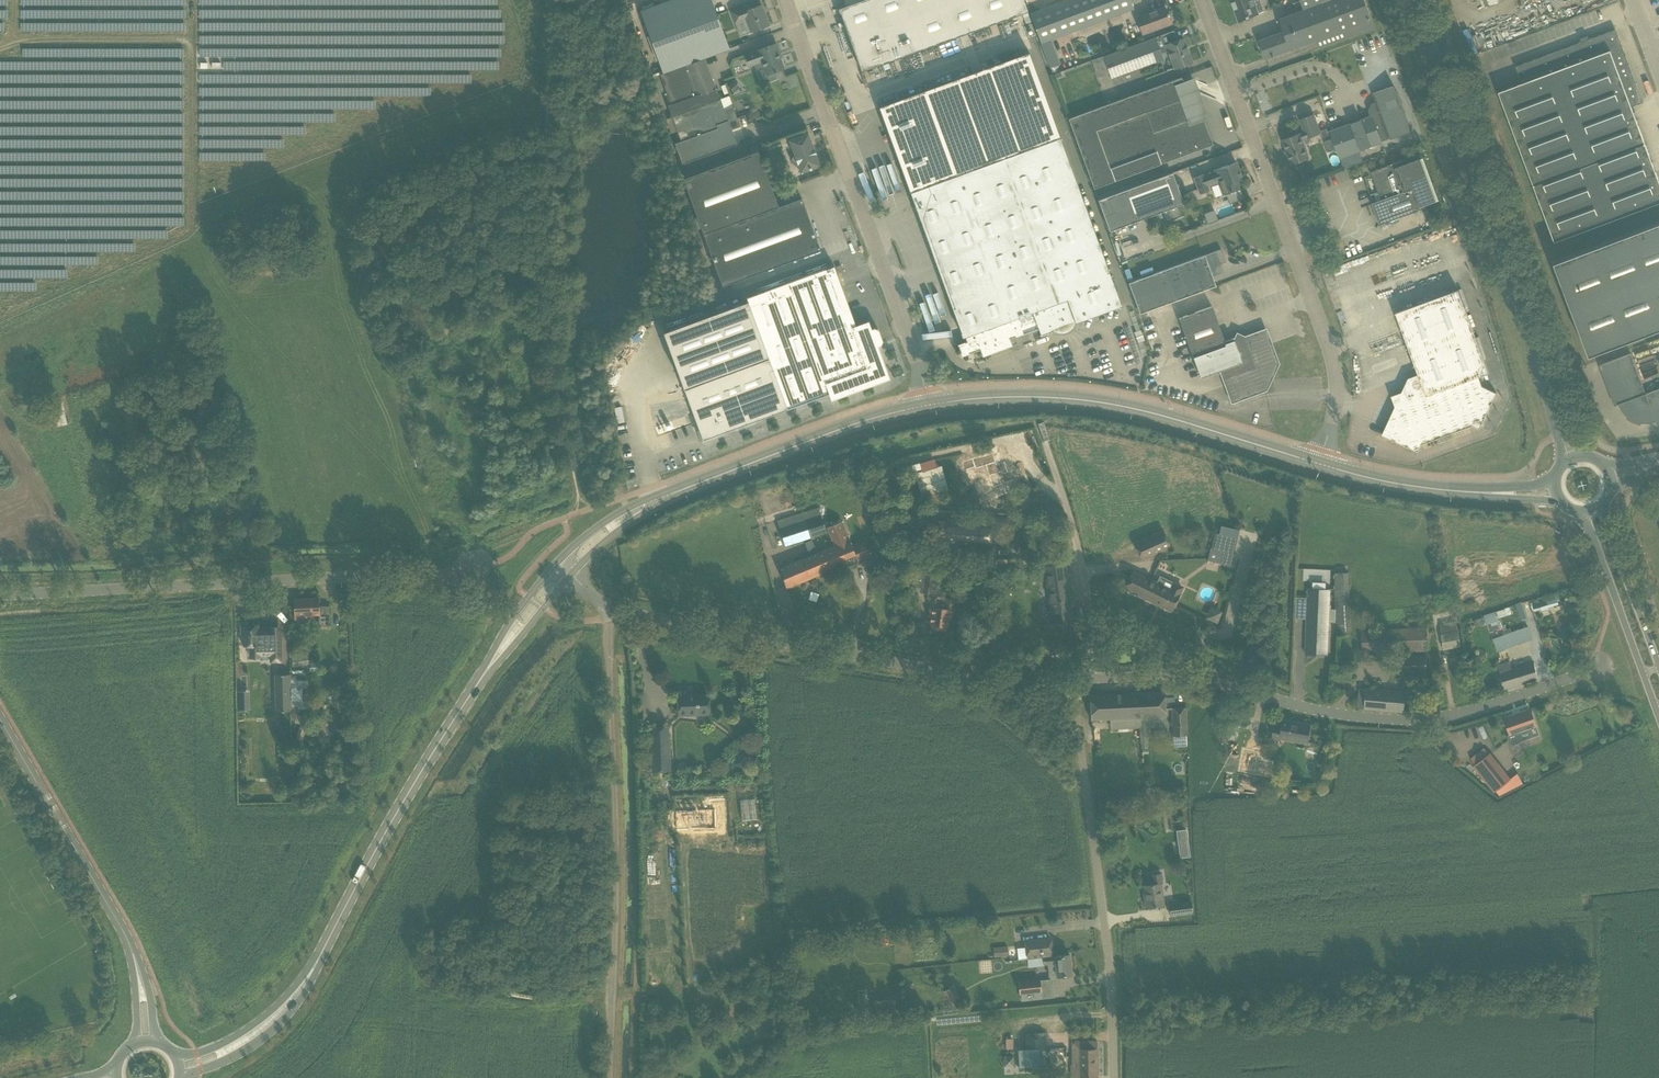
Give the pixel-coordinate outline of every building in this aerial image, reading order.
[(705,57),(729,49),(711,0),(670,0),(640,11),(663,73),(705,57)] [(861,70),(1027,11),(1023,0),(859,0),(838,8),(861,70)] [(1041,43),(1133,9),(1130,0),(1065,0),(1030,13),(1041,43)] [(1240,21),(1258,14),(1252,0),(1232,0),(1240,21)] [(1266,59),(1316,40),(1319,49),(1375,28),(1365,0),(1301,0),(1304,10),(1279,19),(1284,31),(1259,40),(1266,59)] [(1484,7),(1498,2),(1513,41),(1610,5),(1609,0),(1481,0),(1484,7)] [(750,5),(731,12),(735,22),(745,18),(751,32),(769,25),(762,4),(752,8),(750,5)] [(1165,7),(1136,17),(1142,34),(1171,23),(1171,22),(1172,19),(1171,17),(1169,16),(1168,13),(1167,13),(1165,7)] [(1177,40),(1173,30),(1103,56),(1103,58),(1111,78),(1163,59),(1161,54),(1168,51),(1174,68),(1192,62),(1183,38),(1177,40)] [(1643,102),(1618,36),(1618,35),(1617,34),(1616,33),(1615,32),(1614,32),(1613,32),(1612,31),(1611,31),(1610,31),(1609,32),(1589,39),(1588,36),(1580,39),(1581,42),(1515,67),(1522,84),(1499,92),(1555,242),(1658,203),(1658,180),(1631,107),(1643,102)] [(762,61),(767,75),(784,69),(779,57),(781,57),(776,44),(758,50),(758,51),(745,56),(749,66),(762,61)] [(1060,137),(1029,52),(879,107),(910,192),(963,337),(965,336),(967,341),(958,344),(962,356),(980,349),(982,356),(1007,347),(1004,340),(1038,328),(1041,334),(1040,335),(1053,330),(1054,331),(1055,332),(1056,332),(1057,333),(1058,333),(1059,333),(1060,333),(1061,333),(1062,333),(1063,333),(1064,333),(1065,333),(1066,332),(1067,332),(1068,331),(1069,331),(1070,330),(1071,330),(1071,329),(1072,328),(1073,327),(1074,326),(1074,325),(1075,324),(1075,323),(1075,322),(1121,305),(1060,137)] [(663,73),(660,74),(671,105),(668,106),(672,117),(720,99),(705,57),(663,73)] [(1068,119),(1075,138),(1188,96),(1181,77),(1068,119)] [(734,80),(728,86),(734,93),(740,87),(734,80)] [(1371,116),(1330,131),(1333,139),(1337,149),(1340,158),(1382,143),(1391,138),(1411,132),(1404,108),(1401,100),(1397,91),(1394,85),(1372,94),(1376,102),(1378,107),(1369,111),(1371,116)] [(1075,138),(1094,188),(1115,181),(1110,168),(1156,151),(1161,164),(1213,145),(1202,114),(1196,116),(1188,96),(1075,138)] [(681,141),(674,143),(682,164),(737,144),(731,130),(740,126),(733,106),(724,109),(720,99),(672,117),(681,141)] [(1284,140),(1292,163),(1304,159),(1302,155),(1306,153),(1301,140),(1320,133),(1313,115),(1301,119),(1305,132),(1284,140)] [(1320,131),(1323,137),(1329,135),(1327,128),(1320,131)] [(797,164),(800,173),(820,165),(808,132),(788,140),(794,156),(793,156),(793,157),(792,158),(791,160),(792,161),(792,163),(794,164),(795,164),(796,164),(797,164)] [(764,141),(756,144),(763,161),(770,158),(764,141)] [(683,178),(723,286),(820,250),(801,197),(778,206),(758,151),(683,178)] [(1405,159),(1371,172),(1379,194),(1381,200),(1372,203),(1380,225),(1422,209),(1421,206),(1440,199),(1424,157),(1407,164),(1405,159)] [(1203,174),(1194,177),(1200,194),(1209,190),(1207,186),(1212,184),(1217,196),(1219,199),(1226,196),(1225,194),(1240,188),(1242,188),(1239,180),(1242,178),(1236,162),(1214,170),(1214,172),(1203,176),(1203,174)] [(1098,200),(1109,231),(1162,211),(1165,218),(1173,215),(1171,208),(1177,206),(1178,210),(1184,207),(1183,204),(1172,173),(1098,200)] [(1553,263),(1588,357),(1658,330),(1658,224),(1553,263)] [(1163,270),(1129,283),(1140,314),(1175,301),(1216,286),(1212,276),(1221,273),(1219,266),(1220,264),(1224,262),(1225,260),(1221,249),(1163,270)] [(684,388),(703,440),(829,394),(831,400),(889,378),(877,346),(880,344),(882,341),(878,329),(874,327),(871,329),(868,321),(856,325),(834,265),(662,329),(684,388)] [(1408,378),(1382,435),(1411,448),(1483,421),(1496,393),(1482,386),(1479,377),(1489,373),(1458,290),(1396,313),(1419,375),(1408,378)] [(1221,370),(1232,401),(1265,389),(1277,363),(1265,330),(1241,339),(1242,338),(1238,335),(1236,339),(1225,343),(1212,306),(1179,318),(1200,378),(1221,370)] [(1153,334),(1147,336),(1151,347),(1155,345),(1154,341),(1155,340),(1153,334)] [(1657,424),(1658,424),(1658,389),(1646,393),(1631,353),(1600,365),(1615,406),(1619,404),(1623,411),(1628,416),(1634,420),(1641,422),(1648,422),(1655,421),(1657,424)] [(614,407),(616,422),(624,421),(622,406),(614,407)] [(992,452),(976,457),(979,465),(985,463),(989,474),(993,486),(997,497),(1013,491),(1009,480),(1015,478),(1011,466),(1013,465),(1011,458),(999,462),(996,463),(992,452)] [(915,462),(918,474),(932,471),(929,458),(915,462)] [(883,473),(873,476),(878,496),(888,493),(883,473)] [(810,537),(826,532),(818,508),(800,513),(810,537)] [(919,528),(929,528),(929,511),(906,510),(906,521),(919,521),(919,528)] [(800,513),(779,520),(781,528),(779,529),(784,545),(810,537),(800,513)] [(980,546),(991,547),(992,523),(967,522),(967,523),(954,523),(954,522),(939,521),(937,541),(980,546)] [(810,569),(814,577),(845,564),(843,559),(855,554),(857,560),(870,555),(864,542),(851,547),(841,523),(826,529),(833,546),(816,553),(821,565),(810,569)] [(1134,543),(1141,560),(1171,547),(1163,530),(1134,543)] [(1185,536),(1183,536),(1186,545),(1199,541),(1196,532),(1185,536)] [(927,547),(910,551),(913,562),(930,558),(929,555),(927,547)] [(1210,548),(1207,560),(1219,564),(1220,563),(1227,565),(1233,566),(1236,556),(1229,555),(1223,553),(1222,553),(1223,551),(1211,548),(1210,548)] [(778,569),(786,588),(814,577),(810,569),(821,565),(816,553),(778,569)] [(923,592),(933,593),(935,575),(937,561),(935,559),(917,564),(913,586),(923,588),(923,592)] [(943,560),(942,568),(955,569),(955,560),(943,560)] [(996,580),(1011,579),(1010,570),(995,571),(996,580)] [(1133,571),(1124,589),(1171,612),(1176,602),(1180,594),(1184,586),(1174,581),(1171,589),(1133,571)] [(1336,590),(1336,632),(1350,632),(1349,590),(1348,573),(1335,573),(1336,590)] [(1305,654),(1327,655),(1330,589),(1308,588),(1306,643),(1305,654)] [(930,628),(946,630),(946,627),(947,627),(948,620),(951,620),(954,599),(931,596),(928,617),(931,617),(930,624),(931,624),(930,628)] [(318,614),(318,626),(330,626),(330,606),(319,606),(319,598),(295,599),(295,615),(318,614)] [(1546,598),(1531,602),(1534,611),(1541,609),(1541,611),(1548,608),(1548,607),(1546,598)] [(1208,606),(1204,619),(1217,622),(1221,610),(1208,606)] [(1496,611),(1483,615),(1484,617),(1486,624),(1499,620),(1497,613),(1496,611)] [(1483,617),(1476,619),(1477,626),(1484,624),(1483,617)] [(1440,624),(1444,648),(1461,645),(1457,622),(1440,624)] [(271,638),(271,629),(259,629),(259,625),(241,625),(242,634),(243,634),(243,646),(250,645),(260,645),(261,655),(271,655),(271,661),(281,660),(281,638),(271,638)] [(1497,637),(1494,639),(1498,651),(1532,638),(1528,626),(1511,632),(1510,628),(1504,630),(1504,631),(1505,634),(1497,637)] [(1362,631),(1362,653),(1428,650),(1427,628),(1362,631)] [(292,654),(293,667),(308,664),(307,652),(292,654)] [(1404,667),(1402,667),(1402,672),(1406,675),(1411,675),(1411,672),(1427,671),(1427,655),(1411,656),(1403,656),(1404,667)] [(1498,665),(1503,687),(1538,679),(1534,662),(1512,668),(1511,662),(1498,665)] [(1332,664),(1331,680),(1350,681),(1351,666),(1332,664)] [(275,675),(276,710),(290,710),(289,674),(275,675)] [(1432,676),(1414,678),(1416,690),(1433,688),(1432,676)] [(1358,708),(1404,712),(1405,701),(1406,692),(1385,690),(1360,688),(1359,697),(1358,708)] [(1136,692),(1135,693),(1137,717),(1136,717),(1136,728),(1140,728),(1140,735),(1149,734),(1148,727),(1158,726),(1166,726),(1165,716),(1165,703),(1165,701),(1164,692),(1139,693),(1137,693),(1136,693),(1136,692)] [(1089,695),(1090,720),(1136,717),(1137,717),(1135,693),(1089,695)] [(678,694),(679,715),(709,714),(708,694),(694,695),(694,694),(678,694)] [(249,701),(238,701),(238,710),(249,710),(249,701)] [(1185,707),(1172,708),(1172,719),(1173,735),(1185,735),(1186,734),(1186,718),(1185,707)] [(1530,710),(1505,719),(1509,729),(1511,735),(1509,736),(1508,738),(1510,743),(1511,744),(1515,745),(1520,743),(1523,741),(1523,737),(1521,732),(1536,726),(1536,725),(1530,710)] [(303,716),(296,737),(303,739),(309,718),(303,716)] [(1280,737),(1307,743),(1311,725),(1283,719),(1282,726),(1274,725),(1272,737),(1280,739),(1280,737)] [(668,727),(651,727),(653,771),(670,771),(668,727)] [(1186,746),(1185,735),(1173,735),(1172,735),(1173,747),(1186,746)] [(1249,742),(1244,775),(1268,778),(1270,762),(1263,761),(1265,745),(1263,744),(1249,742)] [(1490,754),(1475,766),(1495,791),(1495,790),(1499,795),(1523,783),(1517,773),(1510,779),(1490,754)] [(1151,787),(1146,787),(1147,793),(1146,793),(1147,800),(1147,801),(1159,800),(1159,795),(1152,795),(1151,787)] [(714,808),(674,810),(675,830),(715,828),(714,808)] [(1168,845),(1169,854),(1189,852),(1188,843),(1168,845)] [(1143,885),(1146,908),(1163,905),(1160,883),(1163,883),(1162,873),(1151,874),(1152,884),(1143,885)] [(1169,904),(1171,915),(1193,911),(1191,901),(1169,904)] [(1025,941),(1027,959),(1042,957),(1052,956),(1050,938),(1025,941)] [(994,948),(995,957),(1008,955),(1007,946),(994,948)] [(1049,967),(1050,977),(1071,974),(1069,954),(1052,956),(1042,957),(1043,965),(1055,963),(1056,967),(1049,967)] [(1018,981),(1019,994),(1041,992),(1040,979),(1018,981)] [(946,991),(944,992),(955,1007),(956,1007),(963,1002),(953,987),(946,991)] [(1024,1048),(1015,1048),(1016,1066),(1046,1065),(1044,1032),(1024,1033),(1024,1048)] [(1071,1065),(1071,1077),(1097,1076),(1097,1041),(1072,1041),(1072,1065),(1071,1065)] [(1013,1056),(1004,1056),(1004,1065),(1014,1065),(1013,1056)]
